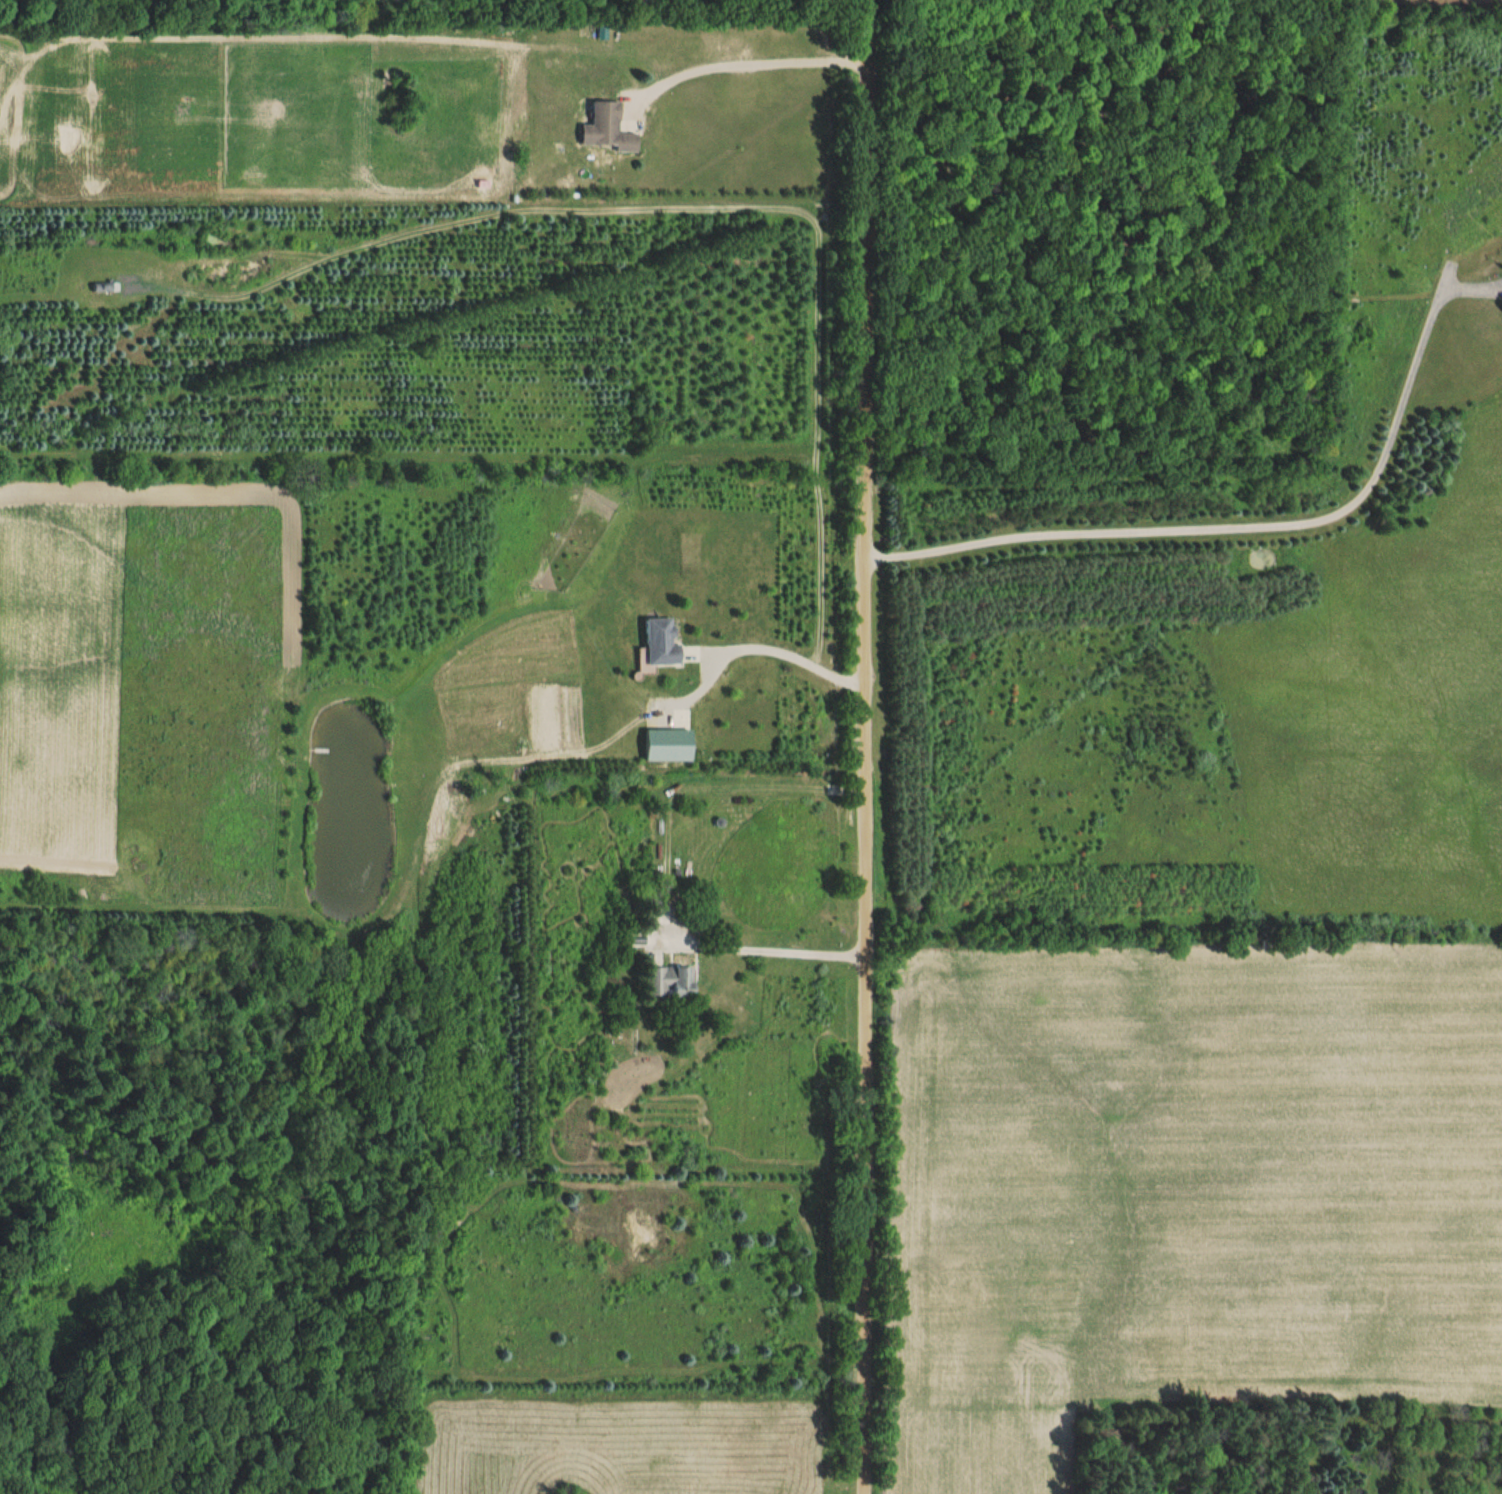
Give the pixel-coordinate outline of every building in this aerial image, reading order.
[(580,125),(580,146),(615,147),(615,152),(635,153),(636,135),(617,134),(617,102),(592,102),(591,126),(580,125)] [(112,282),(93,282),(93,292),(112,292),(112,282)] [(678,664),(678,644),(671,645),(671,618),(645,618),(646,665),(678,664)] [(644,967),(644,996),(667,996),(667,997),(690,997),(690,967),(644,967)]
